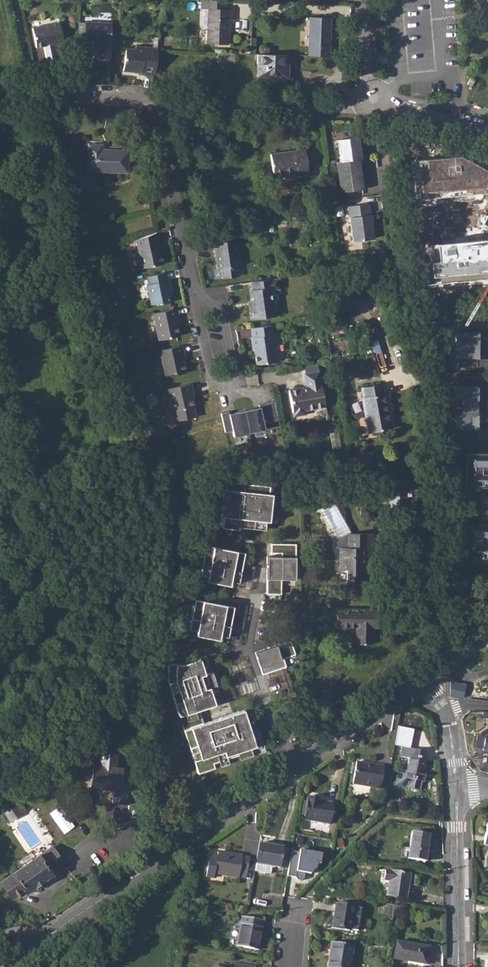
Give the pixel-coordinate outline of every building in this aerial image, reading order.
[(202,9),(209,10),(208,30),(208,42),(229,43),(230,20),(232,20),(232,9),(226,9),(227,0),(202,0),(202,9)] [(310,17),(309,56),(331,56),(332,18),(310,17)] [(59,20),(32,26),(37,48),(54,44),(55,47),(64,44),(59,20)] [(84,42),(84,44),(92,45),(92,42),(99,42),(98,56),(109,58),(111,23),(84,22),(84,23),(84,42)] [(123,70),(155,73),(157,51),(157,47),(135,45),(135,48),(126,47),(123,70)] [(234,62),(234,54),(220,53),(219,62),(234,62)] [(288,55),(257,54),(256,77),(287,78),(288,55)] [(87,144),(87,170),(127,172),(127,150),(106,149),(106,151),(101,151),(102,145),(87,144)] [(304,150),(270,154),(273,175),(293,172),(294,177),(307,175),(304,150)] [(403,162),(409,200),(486,192),(487,187),(487,186),(483,185),(487,177),(487,171),(456,155),(403,162)] [(358,160),(336,162),(340,192),(362,190),(358,160)] [(372,239),(367,205),(348,207),(352,242),(372,239)] [(155,233),(136,240),(142,268),(163,264),(160,251),(162,251),(158,232),(155,233)] [(487,239),(421,244),(424,284),(487,278),(487,241),(487,239)] [(227,242),(213,241),(217,269),(220,268),(221,278),(238,276),(236,265),(241,265),(237,242),(227,242)] [(165,272),(147,277),(149,285),(147,286),(151,304),(159,302),(160,304),(171,301),(168,289),(170,289),(168,280),(167,281),(165,272)] [(252,305),(249,305),(251,319),(275,317),(277,314),(276,305),(273,302),(271,290),(274,290),(273,279),(251,282),(252,289),(249,289),(251,301),(252,305)] [(350,287),(336,288),(338,309),(351,308),(350,287)] [(174,309),(153,314),(159,341),(179,336),(177,324),(175,324),(174,319),(176,318),(174,309)] [(458,323),(458,344),(477,345),(478,323),(458,323)] [(272,325),(251,328),(252,337),(253,342),(251,342),(252,351),(254,351),(256,363),(275,361),(272,334),(273,334),(272,325)] [(458,366),(477,367),(477,345),(458,344),(458,366)] [(182,346),(160,351),(165,375),(174,373),(176,375),(185,373),(183,362),(181,355),(184,355),(182,346)] [(306,387),(288,390),(292,417),(305,415),(304,410),(324,407),(318,371),(303,374),(306,387)] [(477,399),(477,377),(458,376),(458,399),(477,399)] [(190,384),(168,389),(173,412),(193,407),(191,397),(190,393),(192,392),(190,384)] [(381,384),(361,388),(362,398),(361,398),(367,432),(391,428),(385,393),(383,394),(381,384)] [(458,418),(477,418),(477,399),(458,399),(458,418)] [(279,428),(274,401),(259,404),(260,408),(245,412),(249,433),(279,428)] [(249,433),(245,412),(228,416),(228,412),(221,414),(225,433),(231,431),(235,436),(249,433)] [(457,437),(477,438),(477,418),(458,418),(457,437)] [(466,453),(466,485),(487,485),(487,453),(466,453)] [(420,480),(390,480),(390,492),(386,492),(387,501),(391,505),(401,506),(401,508),(415,508),(415,494),(421,494),(420,480)] [(227,483),(222,529),(239,531),(239,528),(265,531),(270,488),(227,483)] [(465,525),(465,556),(487,556),(487,525),(465,525)] [(372,533),(354,533),(346,532),(346,547),(339,547),(338,569),(346,570),(346,580),(366,580),(367,564),(364,564),(364,556),(371,556),(372,533)] [(271,555),(282,554),(282,545),(271,545),(271,555)] [(281,581),(296,581),(296,546),(282,545),(282,554),(282,558),(281,581)] [(200,576),(239,584),(245,554),(206,546),(200,576)] [(281,581),(282,558),(267,558),(267,595),(281,596),(281,581)] [(189,631),(228,638),(234,608),(195,601),(189,631)] [(313,606),(313,620),(335,621),(335,627),(355,628),(354,644),(370,644),(371,628),(378,628),(378,602),(370,602),(369,609),(341,608),(341,607),(313,606)] [(255,654),(262,676),(286,668),(283,660),(295,656),(291,642),(255,654)] [(181,724),(202,718),(200,711),(222,704),(212,673),(205,675),(200,660),(183,665),(168,664),(167,682),(181,724)] [(450,681),(449,694),(462,697),(465,684),(450,681)] [(251,728),(257,726),(252,709),(246,711),(251,728)] [(198,773),(264,752),(257,730),(250,732),(243,711),(203,724),(202,718),(181,724),(198,773)] [(483,747),(485,735),(478,733),(476,745),(483,747)] [(404,738),(402,746),(422,751),(423,742),(404,738)] [(422,751),(402,746),(400,756),(409,758),(405,778),(423,782),(426,771),(423,771),(425,760),(422,759),(424,751),(422,751)] [(129,804),(131,779),(121,778),(122,768),(115,767),(116,753),(100,752),(99,767),(87,766),(86,777),(91,778),(90,786),(108,788),(109,785),(110,785),(114,788),(112,803),(129,804)] [(356,761),(352,784),(386,790),(389,770),(383,769),(383,766),(356,761)] [(9,791),(5,785),(0,788),(0,797),(9,791)] [(9,791),(0,797),(0,806),(10,821),(26,810),(23,805),(19,808),(16,804),(20,801),(11,789),(9,791)] [(307,801),(304,815),(304,820),(329,824),(333,803),(317,800),(318,798),(308,796),(307,801)] [(64,835),(78,826),(60,800),(47,810),(64,835)] [(412,831),(408,858),(425,862),(429,834),(412,831)] [(259,843),(255,864),(272,867),(286,869),(289,849),(259,843)] [(24,889),(25,892),(52,873),(50,871),(63,862),(51,846),(48,848),(39,855),(38,853),(12,871),(13,873),(0,881),(12,898),(24,889)] [(299,852),(291,851),(287,876),(295,877),(297,880),(301,880),(304,879),(305,873),(310,874),(315,868),(316,863),(320,864),(321,853),(299,850),(299,852)] [(246,872),(247,871),(248,861),(249,857),(217,851),(217,857),(209,855),(205,876),(213,877),(214,873),(238,877),(239,871),(246,872)] [(255,864),(254,872),(271,874),(272,867),(255,864)] [(385,870),(384,881),(388,882),(386,896),(406,899),(409,874),(385,870)] [(335,903),(332,928),(349,930),(349,928),(358,929),(361,908),(353,907),(353,906),(335,903)] [(241,916),(236,946),(257,950),(263,920),(241,916)] [(396,941),(394,959),(425,964),(428,947),(396,941)] [(327,966),(349,966),(353,946),(331,942),(327,966)]
